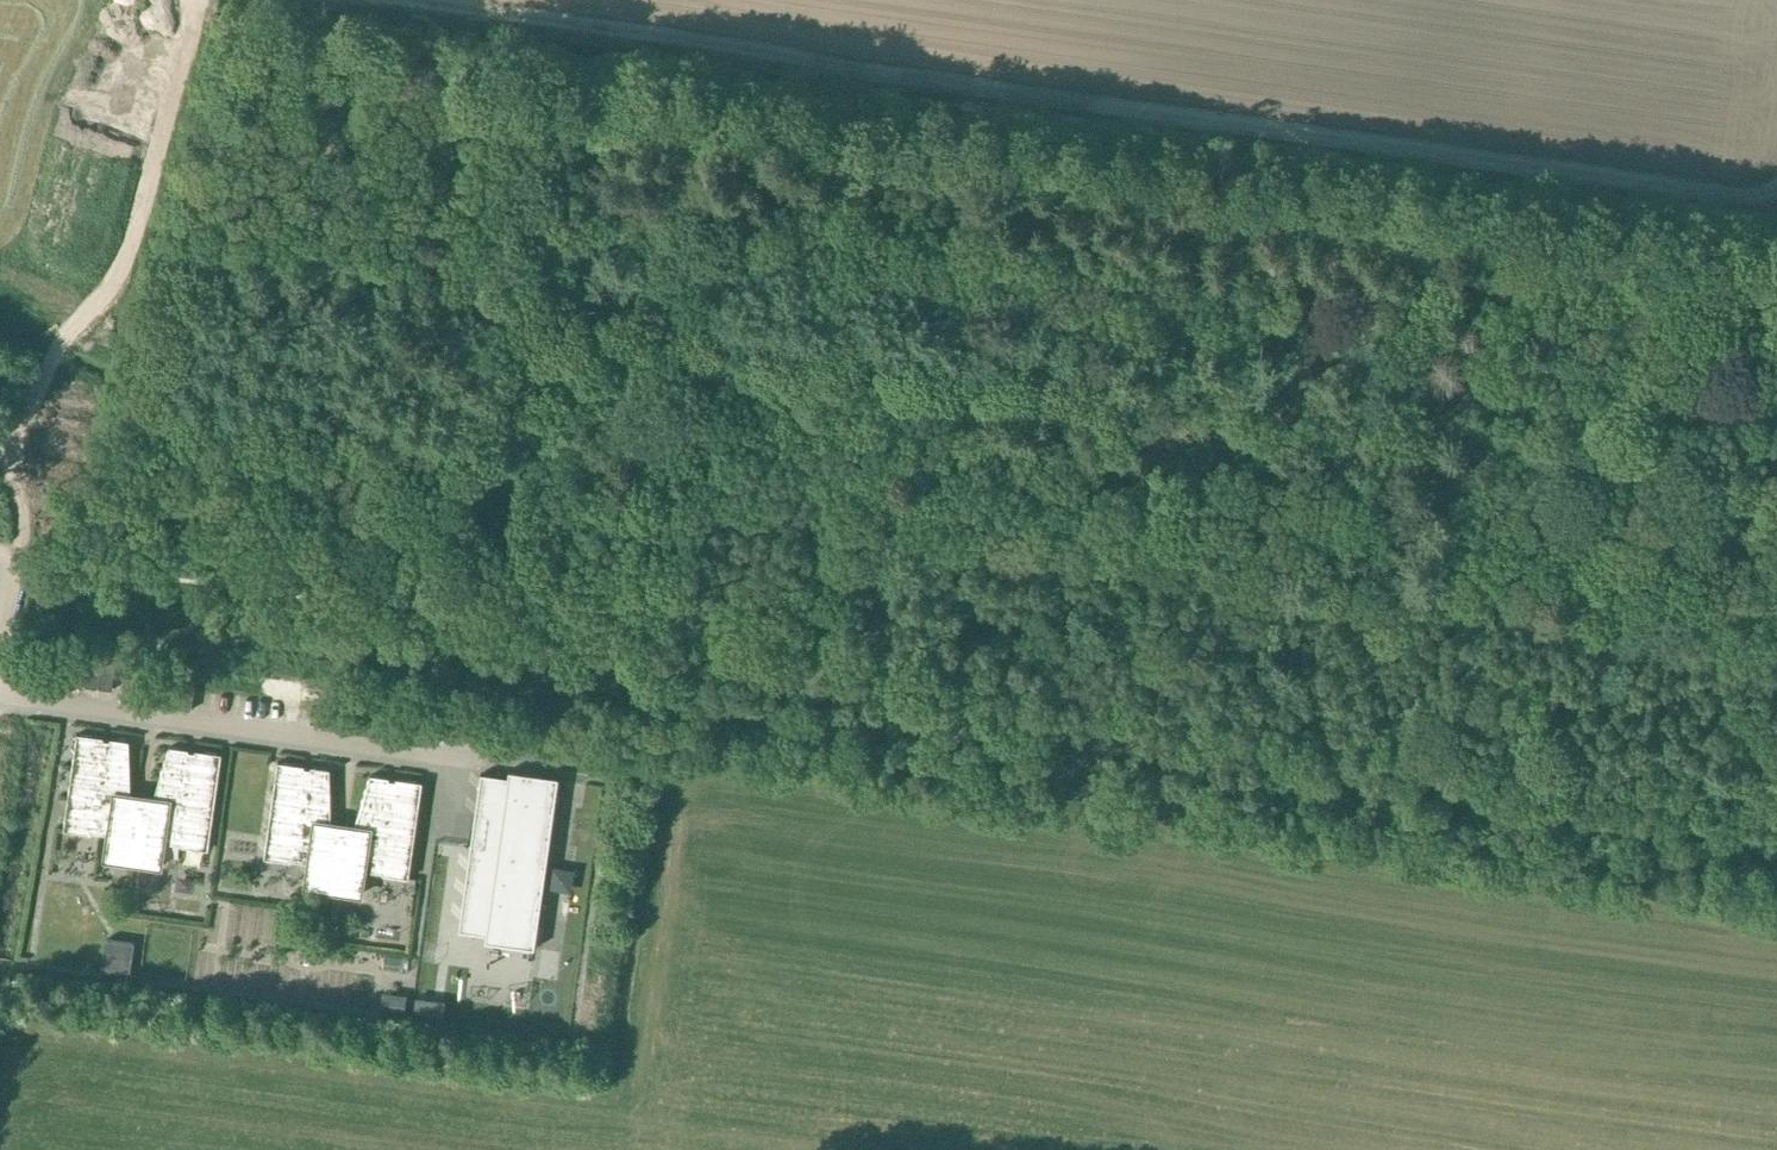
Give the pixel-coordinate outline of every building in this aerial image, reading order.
[(101,662),(58,654),(52,683),(95,691),(101,662)] [(103,736),(76,733),(63,829),(89,833),(90,832),(105,834),(101,860),(162,869),(165,843),(181,845),(181,846),(208,849),(221,753),(194,749),(194,752),(187,751),(188,748),(169,746),(153,794),(129,792),(128,740),(110,737),(109,740),(103,739),(103,736)] [(304,765),(277,761),(263,857),(290,861),(290,860),(306,862),(302,888),(362,897),(366,871),(381,873),(381,874),(408,878),(422,781),(395,777),(395,780),(388,779),(389,777),(370,774),(354,823),(330,819),(329,768),(310,765),(310,768),(303,767),(304,765)] [(461,902),(457,931),(485,935),(484,942),(534,949),(538,919),(558,776),(507,770),(506,776),(479,773),(461,902)] [(560,805),(576,806),(577,788),(561,787),(560,805)] [(574,835),(576,812),(557,810),(555,834),(574,835)] [(133,943),(104,939),(100,967),(129,971),(133,943)]
